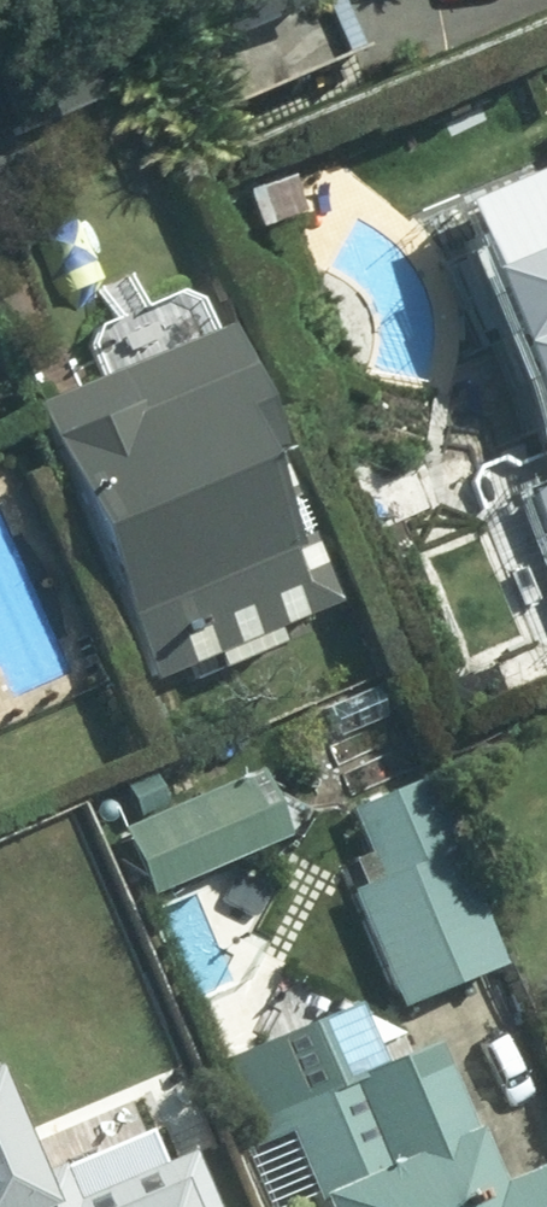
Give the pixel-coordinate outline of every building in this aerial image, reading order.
[(203,46),(181,57),(204,111),(346,51),(324,0),(183,0),(203,46)] [(12,130),(93,96),(71,44),(0,73),(0,103),(12,130)] [(289,173),(249,186),(261,224),(303,211),(289,173)] [(442,224),(486,325),(500,319),(546,427),(546,178),(442,224)] [(257,449),(208,332),(31,407),(147,677),(319,602),(290,535),(275,542),(238,457),(257,449)] [(537,491),(546,515),(546,487),(537,491)] [(115,829),(143,892),(273,836),(246,773),(159,810),(146,778),(121,789),(135,821),(115,829)] [(397,1003),(492,965),(418,784),(351,811),(379,879),(352,891),(397,1003)] [(279,1131),(311,1206),(534,1206),(520,1175),(481,1192),(419,1046),(328,1085),(302,1026),(220,1060),(254,1141),(279,1131)]
